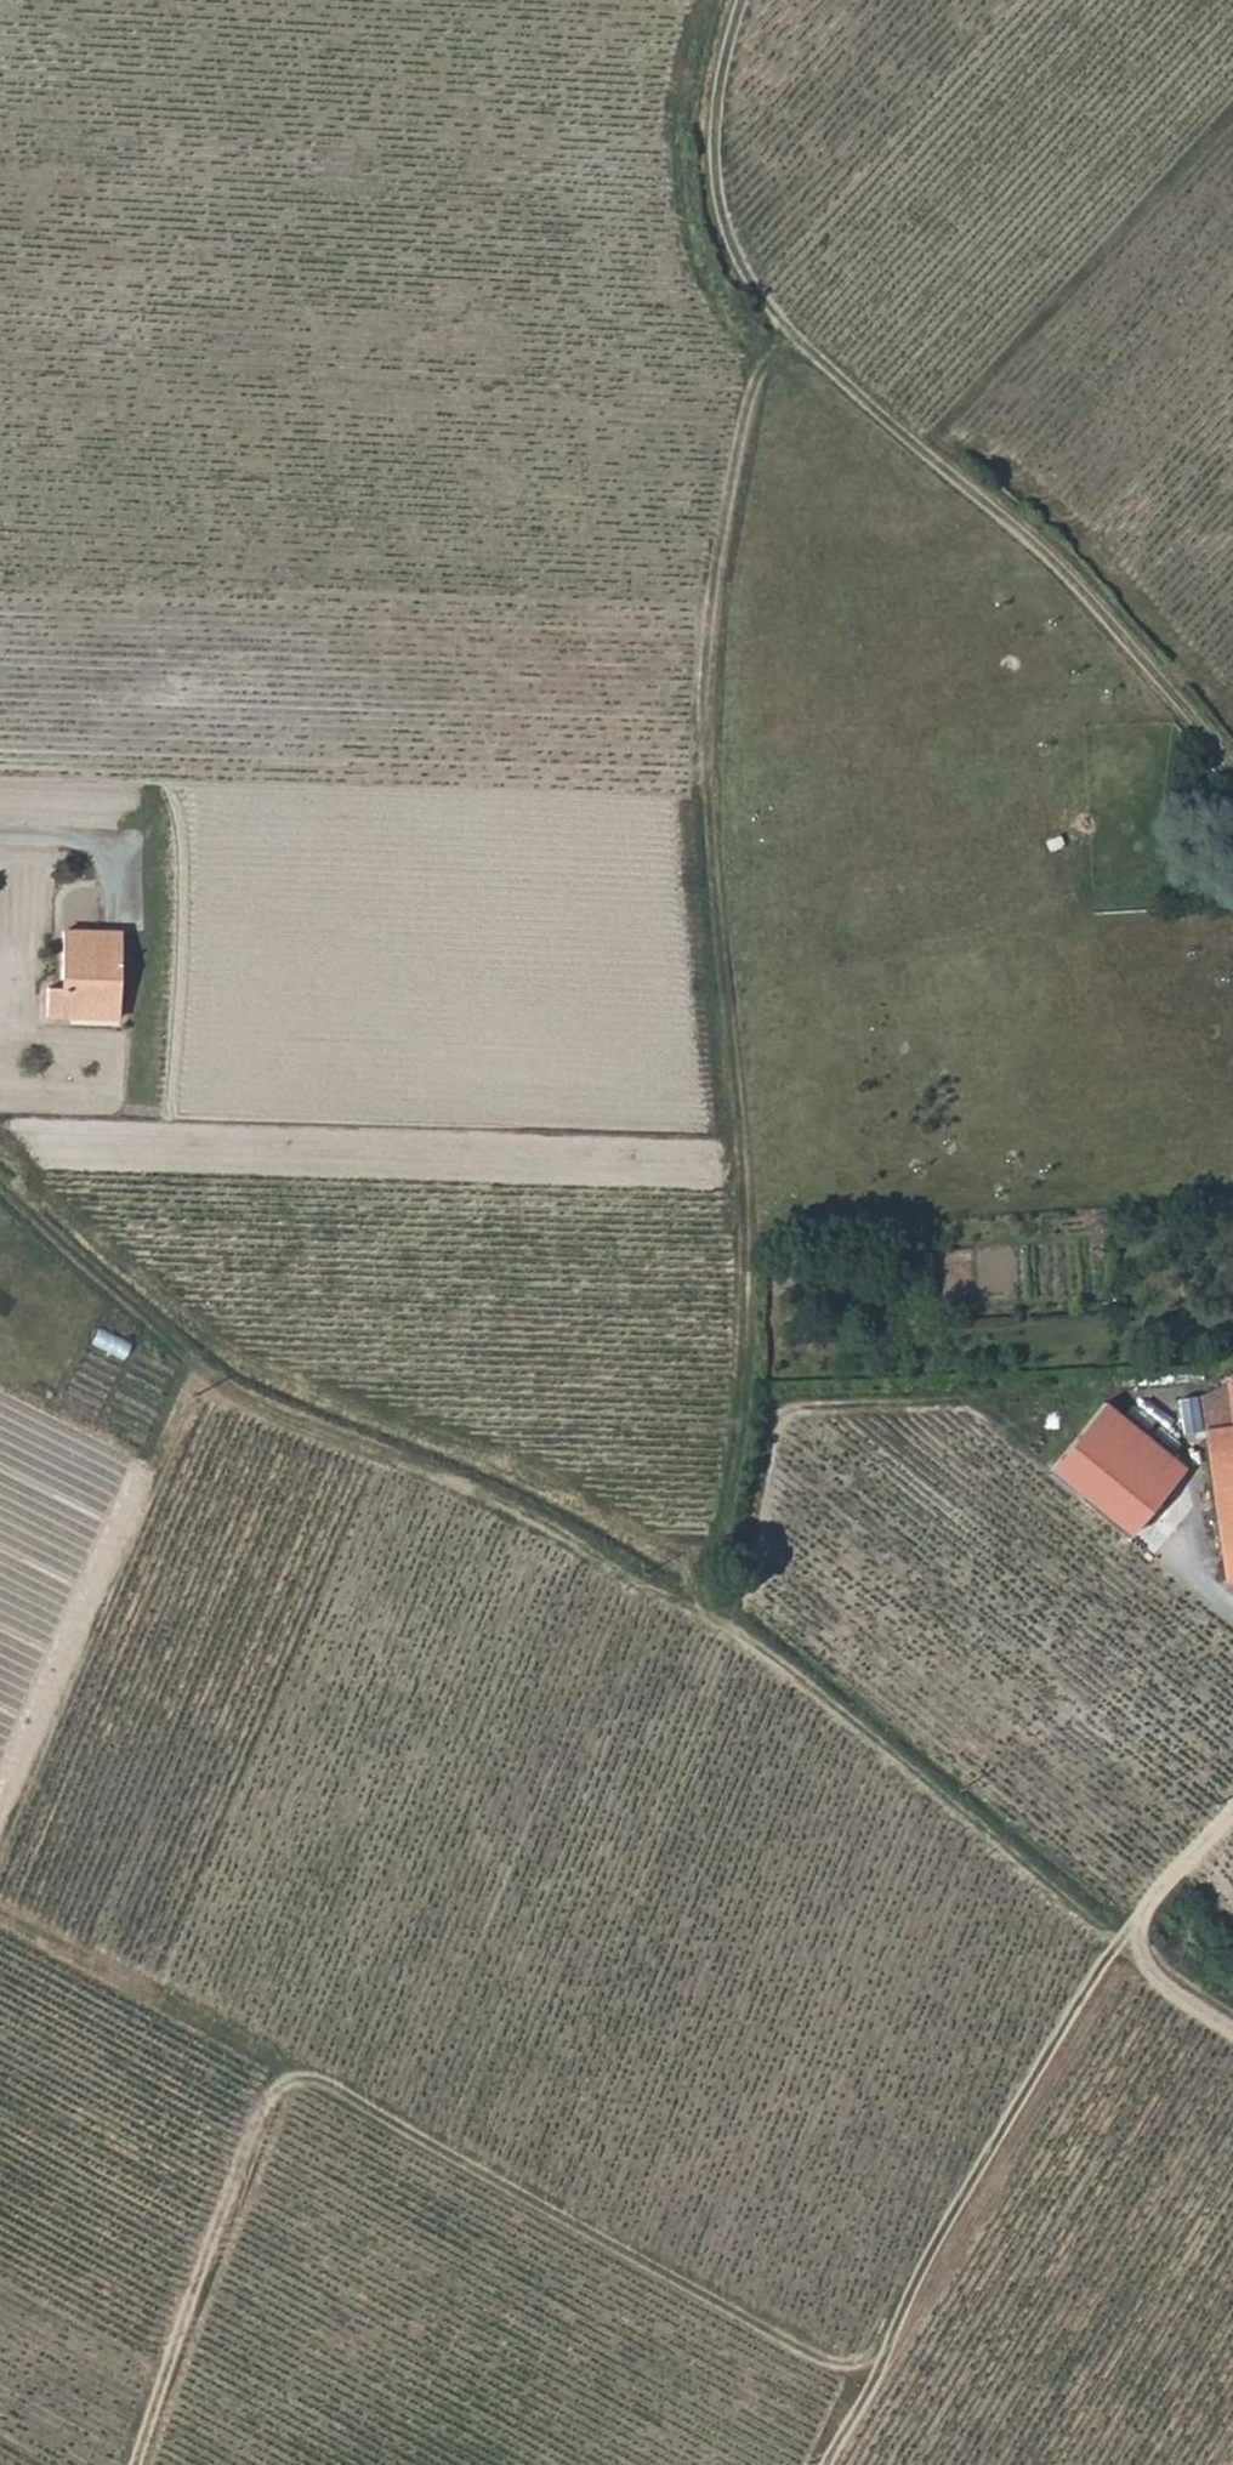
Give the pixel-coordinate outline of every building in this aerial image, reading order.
[(102,1021),(101,1006),(124,1007),(123,937),(66,938),(66,983),(73,983),(73,995),(50,995),(50,1022),(102,1021)] [(124,1021),(124,1007),(101,1006),(102,1021),(124,1021)] [(1219,1402),(1232,1400),(1232,1379),(1229,1381),(1218,1395),(1219,1402)] [(1219,1402),(1218,1395),(1207,1403),(1211,1431),(1223,1429),(1219,1402)] [(1036,1470),(1122,1534),(1176,1460),(1091,1397),(1036,1470)] [(1219,1402),(1223,1429),(1211,1431),(1220,1483),(1232,1480),(1232,1400),(1219,1402)] [(1225,1514),(1232,1507),(1232,1480),(1220,1483),(1225,1514)] [(1225,1514),(1232,1569),(1232,1507),(1225,1514)]
